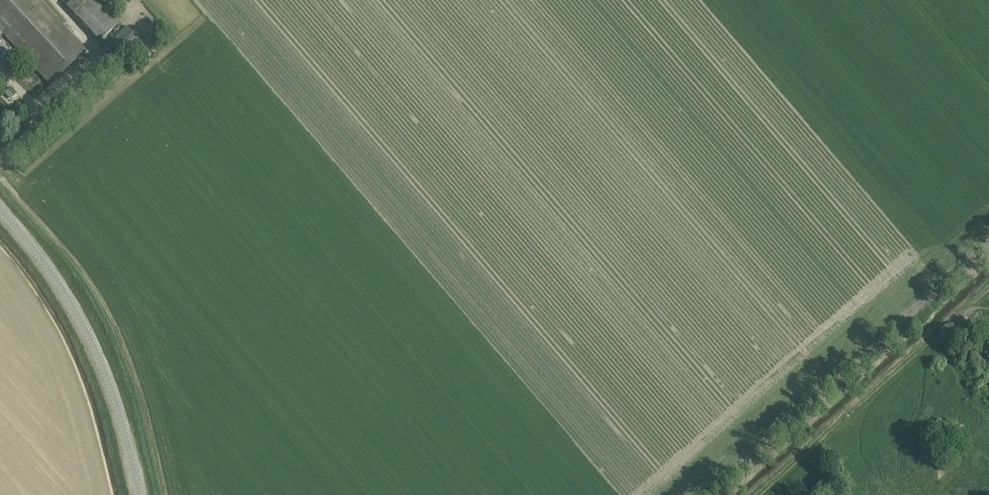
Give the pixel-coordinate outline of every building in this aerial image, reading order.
[(38,0),(0,0),(0,32),(0,31),(50,85),(86,52),(38,0)] [(106,0),(74,0),(66,7),(99,42),(118,24),(102,6),(107,1),(106,0)] [(139,41),(127,27),(104,48),(116,62),(139,41)]
